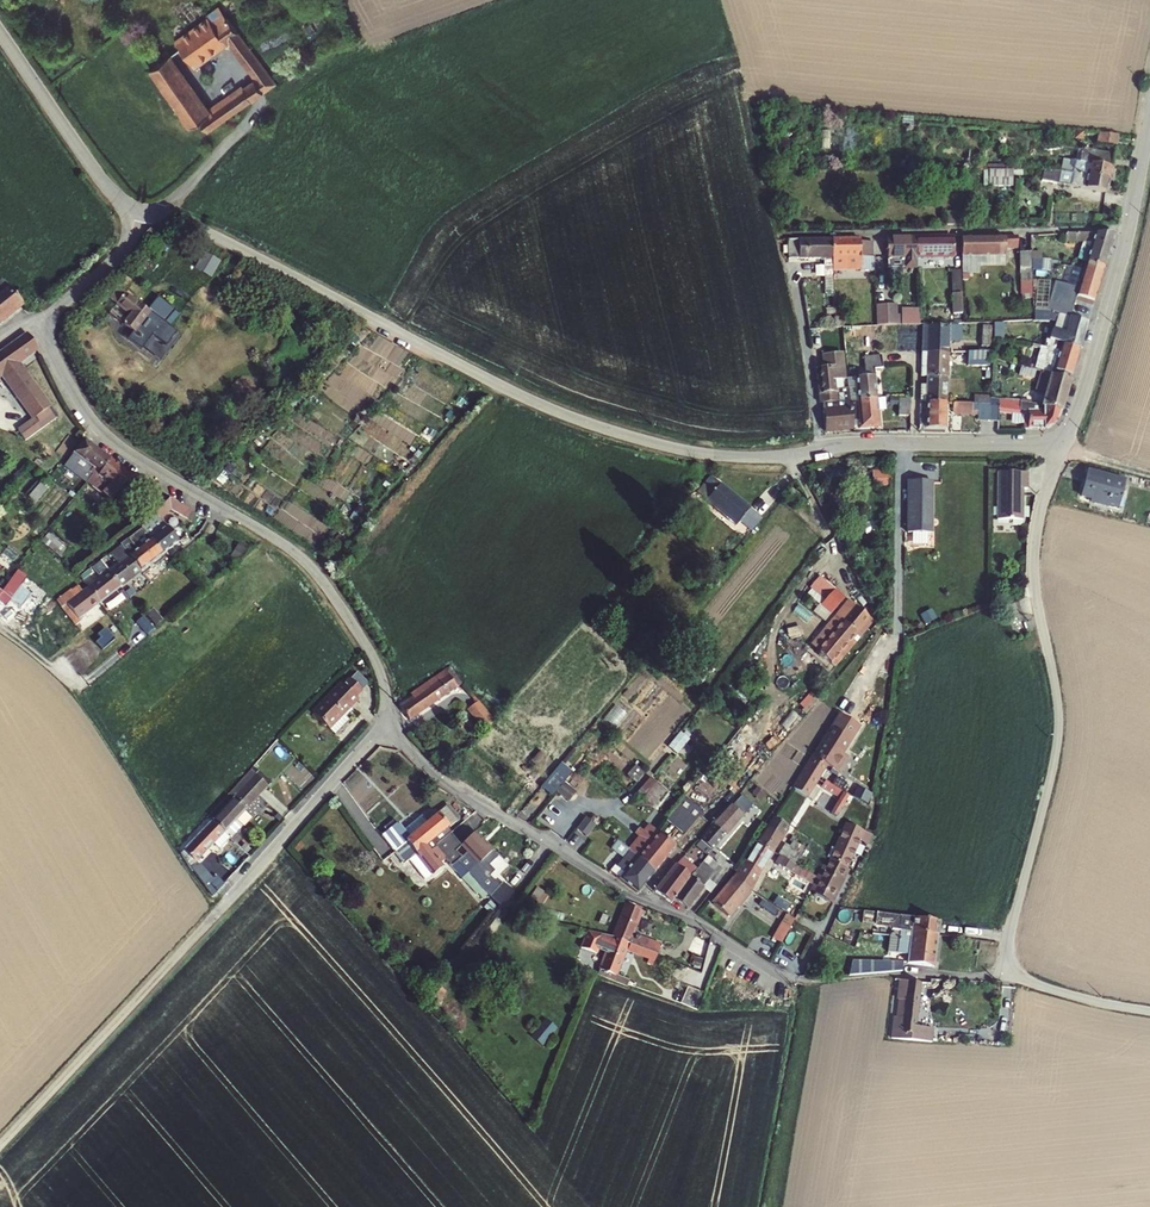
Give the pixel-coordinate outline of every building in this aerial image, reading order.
[(210,113),(169,56),(151,71),(191,127),(200,121),(209,133),(276,83),(230,20),(228,21),(227,19),(232,15),(229,10),(224,13),(219,7),(207,16),(208,18),(176,41),(181,48),(193,66),(228,41),(254,76),(254,81),(210,113)] [(1116,134),(1098,133),(1097,144),(1116,145),(1116,134)] [(1063,161),(1061,171),(1109,180),(1114,156),(1099,153),(1099,148),(1094,147),(1093,152),(1082,150),(1079,164),(1063,161)] [(1004,171),(983,171),(983,186),(1007,188),(1008,171),(1004,171)] [(1109,180),(1061,171),(1059,184),(1106,194),(1109,180)] [(967,212),(946,212),(947,225),(967,225),(967,212)] [(153,228),(148,233),(152,238),(158,233),(153,228)] [(1079,258),(1087,261),(1107,267),(1116,237),(1112,234),(1066,234),(1066,243),(1084,243),(1079,258)] [(1018,237),(962,238),(962,257),(1006,256),(1006,247),(1018,247),(1018,237)] [(953,238),(917,239),(917,258),(953,257),(953,238)] [(833,258),(833,239),(790,240),(790,259),(826,259),(826,291),(832,290),(832,258),(833,258)] [(833,239),(833,258),(862,258),(862,271),(876,271),(875,242),(863,242),(863,239),(833,239)] [(889,258),(917,258),(917,239),(888,239),(889,258)] [(961,245),(955,246),(956,269),(953,269),(953,291),(964,290),(963,274),(962,274),(961,245)] [(205,250),(195,267),(213,277),(223,259),(205,250)] [(1031,258),(1031,253),(1020,253),(1021,275),(1032,275),(1031,258)] [(1107,267),(1087,261),(1078,289),(1059,283),(1053,301),(1070,308),(1075,296),(1095,303),(1107,267)] [(23,307),(4,283),(0,286),(0,325),(23,307)] [(124,326),(144,343),(176,311),(158,298),(147,311),(122,292),(123,291),(121,289),(120,290),(118,289),(110,300),(131,316),(124,326)] [(953,312),(964,312),(963,292),(952,292),(953,312)] [(877,306),(878,327),(897,326),(897,317),(896,306),(877,306)] [(921,324),(921,306),(903,306),(902,323),(921,324)] [(840,317),(833,317),(833,328),(841,328),(840,317)] [(1053,331),(1050,340),(1054,340),(1053,344),(1059,346),(1060,344),(1080,350),(1089,324),(1070,318),(1065,334),(1053,331)] [(929,327),(928,353),(948,353),(949,328),(929,327)] [(982,327),(981,353),(990,353),(991,327),(982,327)] [(1004,329),(996,327),(995,338),(1002,339),(1004,329)] [(27,335),(0,356),(0,382),(4,379),(36,421),(21,432),(26,439),(54,417),(50,411),(53,409),(19,365),(37,350),(27,335)] [(1054,340),(1050,340),(1049,343),(1051,344),(1045,363),(1037,361),(1035,370),(1052,375),(1053,371),(1072,377),(1080,350),(1060,344),(1059,346),(1053,344),(1054,340)] [(928,353),(927,378),(947,378),(948,353),(928,353)] [(990,367),(990,353),(981,353),(969,353),(968,366),(990,367)] [(818,371),(822,404),(843,402),(843,396),(835,396),(835,392),(832,392),(831,381),(843,380),(841,355),(823,356),(823,370),(818,371)] [(850,401),(877,399),(875,370),(882,369),(882,356),(864,358),(866,378),(848,379),(849,385),(850,391),(850,401)] [(1053,371),(1052,375),(1042,406),(1060,413),(1072,377),(1053,371)] [(927,386),(921,386),(921,404),(947,404),(947,378),(927,378),(927,386)] [(853,426),(850,401),(850,391),(835,392),(835,396),(843,396),(843,402),(822,404),(824,430),(853,427),(853,426)] [(877,399),(850,401),(853,426),(860,426),(860,429),(879,428),(877,399)] [(909,400),(898,399),(898,417),(908,417),(909,400)] [(1021,401),(990,401),(990,404),(990,422),(998,422),(999,413),(999,408),(1021,408),(1021,411),(1028,413),(1028,430),(1034,429),(1048,426),(1057,419),(1060,413),(1042,406),(1027,404),(1021,403),(1021,401)] [(947,404),(921,404),(920,429),(946,430),(947,404)] [(990,422),(990,404),(979,404),(955,404),(955,412),(979,413),(978,422),(990,422)] [(999,408),(999,413),(1010,414),(1010,423),(1023,423),(1024,430),(1025,430),(1028,430),(1028,413),(1021,411),(1021,408),(999,408)] [(97,476),(109,460),(84,442),(70,461),(80,468),(67,485),(75,491),(78,486),(82,489),(84,487),(90,479),(87,477),(91,472),(97,476)] [(90,479),(84,487),(115,510),(141,484),(109,460),(97,476),(91,472),(87,477),(90,479)] [(891,470),(872,471),(873,488),(892,487),(891,470)] [(1127,481),(1087,471),(1080,499),(1120,511),(1127,481)] [(1028,473),(993,473),(994,520),(1024,521),(1024,491),(1029,491),(1028,473)] [(751,533),(761,521),(749,510),(748,509),(710,477),(696,493),(735,527),(739,523),(751,533)] [(915,481),(908,481),(907,533),(932,534),(933,481),(915,481)] [(39,502),(46,488),(37,483),(30,497),(39,502)] [(792,486),(787,491),(797,498),(801,493),(792,486)] [(142,529),(145,533),(146,535),(163,556),(178,544),(160,521),(163,519),(162,517),(170,510),(186,520),(191,513),(177,504),(170,500),(143,524),(145,527),(142,529)] [(137,551),(128,557),(141,573),(163,556),(150,540),(146,535),(145,533),(142,529),(138,532),(128,540),(137,551)] [(65,556),(71,548),(50,532),(44,541),(65,556)] [(123,562),(114,551),(102,559),(111,570),(108,573),(121,589),(141,573),(128,557),(123,562)] [(121,589),(108,573),(99,562),(91,568),(97,576),(85,586),(87,589),(100,606),(121,589)] [(150,570),(143,576),(148,582),(160,572),(157,568),(151,572),(150,570)] [(826,620),(847,596),(821,573),(810,586),(824,598),(814,610),(826,620)] [(100,606),(87,589),(74,599),(70,593),(58,602),(82,633),(89,627),(85,621),(82,624),(80,622),(100,606)] [(845,618),(855,607),(847,600),(838,612),(845,618)] [(138,621),(148,632),(163,619),(153,607),(138,621)] [(813,658),(827,669),(870,618),(855,607),(845,618),(838,612),(815,639),(823,645),(813,658)] [(870,618),(827,669),(832,673),(874,622),(870,618)] [(94,639),(103,649),(116,637),(108,627),(94,639)] [(823,645),(815,639),(805,651),(813,658),(823,645)] [(442,678),(429,688),(433,695),(426,700),(431,707),(461,684),(452,672),(453,671),(448,665),(438,673),(442,678)] [(442,678),(438,673),(424,683),(429,688),(442,678)] [(330,699),(312,716),(323,727),(327,731),(358,702),(357,701),(364,694),(352,681),(345,688),(344,686),(330,699)] [(424,683),(409,694),(413,699),(429,688),(424,683)] [(429,688),(413,699),(401,708),(411,722),(431,707),(426,700),(433,695),(429,688)] [(467,710),(484,733),(493,723),(478,701),(467,710)] [(670,746),(679,753),(692,735),(682,728),(670,746)] [(794,789),(809,797),(818,782),(827,766),(813,758),(794,789)] [(838,762),(835,769),(852,777),(855,772),(838,762)] [(572,774),(561,765),(540,789),(551,799),(556,792),(564,783),(572,774)] [(220,817),(241,836),(253,823),(244,816),(270,788),(251,771),(233,791),(239,797),(220,817)] [(645,776),(632,791),(652,809),(665,793),(645,776)] [(838,794),(832,814),(840,817),(849,790),(825,782),(822,789),(838,794)] [(564,783),(556,792),(568,802),(575,793),(564,783)] [(686,797),(667,819),(685,835),(704,812),(686,797)] [(726,838),(728,835),(753,807),(744,798),(736,807),(735,806),(733,809),(731,808),(714,827),(726,838)] [(586,815),(576,829),(587,837),(597,823),(586,815)] [(378,843),(389,857),(407,843),(416,854),(425,847),(431,853),(437,849),(436,847),(451,835),(448,831),(450,829),(440,816),(425,829),(419,821),(403,835),(397,827),(378,843)] [(192,853),(202,866),(205,863),(203,860),(221,841),(229,848),(241,836),(220,817),(190,848),(192,853)] [(775,854),(791,828),(774,818),(759,844),(773,853),(775,854)] [(700,841),(713,852),(726,838),(714,827),(700,841)] [(846,828),(831,861),(846,869),(861,837),(846,828)] [(617,868),(622,872),(635,858),(629,853),(641,838),(632,830),(620,845),(625,849),(620,856),(624,859),(617,868)] [(475,881),(482,873),(477,868),(474,870),(462,858),(467,852),(484,871),(497,858),(476,833),(461,846),(455,852),(460,859),(457,863),(458,864),(475,881)] [(389,857),(399,869),(403,866),(419,885),(436,872),(433,868),(438,864),(445,874),(458,864),(457,863),(460,859),(455,852),(461,846),(451,835),(436,847),(437,849),(431,853),(425,847),(416,854),(407,843),(389,857)] [(654,875),(676,847),(660,835),(655,841),(649,848),(648,847),(644,852),(637,859),(644,864),(642,866),(654,875)] [(637,847),(644,852),(648,847),(649,848),(655,841),(647,835),(637,847)] [(773,853),(759,844),(746,866),(760,874),(773,853)] [(788,847),(782,857),(784,859),(793,864),(797,867),(799,868),(804,858),(788,847)] [(671,904),(674,901),(692,878),(703,865),(689,853),(687,855),(678,864),(663,882),(656,892),(671,904)] [(625,874),(620,880),(638,894),(654,875),(642,866),(644,864),(637,859),(635,858),(622,872),(625,874)] [(692,878),(674,901),(687,910),(708,882),(714,886),(727,869),(724,867),(726,864),(721,859),(710,871),(705,867),(694,880),(692,878)] [(784,859),(780,867),(789,872),(793,864),(784,859)] [(832,898),(846,869),(831,861),(828,869),(825,867),(819,880),(814,888),(832,898)] [(760,874),(746,866),(734,880),(751,890),(760,874)] [(751,890),(734,880),(713,905),(729,917),(751,890)] [(502,909),(514,893),(502,884),(497,890),(492,886),(485,894),(502,909)] [(537,886),(531,899),(543,905),(549,892),(537,886)] [(626,905),(613,937),(636,947),(651,953),(657,955),(660,946),(639,938),(641,934),(635,932),(643,912),(626,905)] [(911,918),(863,911),(857,936),(872,938),(876,920),(891,922),(891,931),(898,932),(889,937),(887,953),(896,953),(907,955),(906,963),(934,968),(940,922),(911,918)] [(783,942),(792,927),(783,921),(774,937),(783,942)] [(605,950),(611,936),(589,931),(585,942),(585,943),(585,944),(586,944),(587,945),(587,946),(598,950),(599,948),(605,950)] [(636,947),(613,937),(611,936),(605,950),(608,952),(607,954),(598,975),(627,987),(628,985),(635,988),(637,982),(631,979),(624,978),(634,953),(636,947)] [(597,955),(598,950),(587,946),(587,945),(586,944),(585,944),(585,943),(585,942),(582,949),(597,955)] [(651,953),(636,947),(634,953),(648,959),(661,965),(664,958),(657,955),(651,953)] [(904,971),(903,958),(851,960),(852,973),(904,971)] [(897,980),(896,1000),(897,1000),(896,1017),(892,1017),(889,1039),(932,1043),(933,1029),(916,1026),(921,982),(897,980)] [(443,990),(437,986),(425,1000),(430,1005),(443,990)] [(688,988),(682,1005),(690,1008),(695,991),(688,988)] [(706,995),(695,991),(690,1008),(700,1012),(706,995)]
